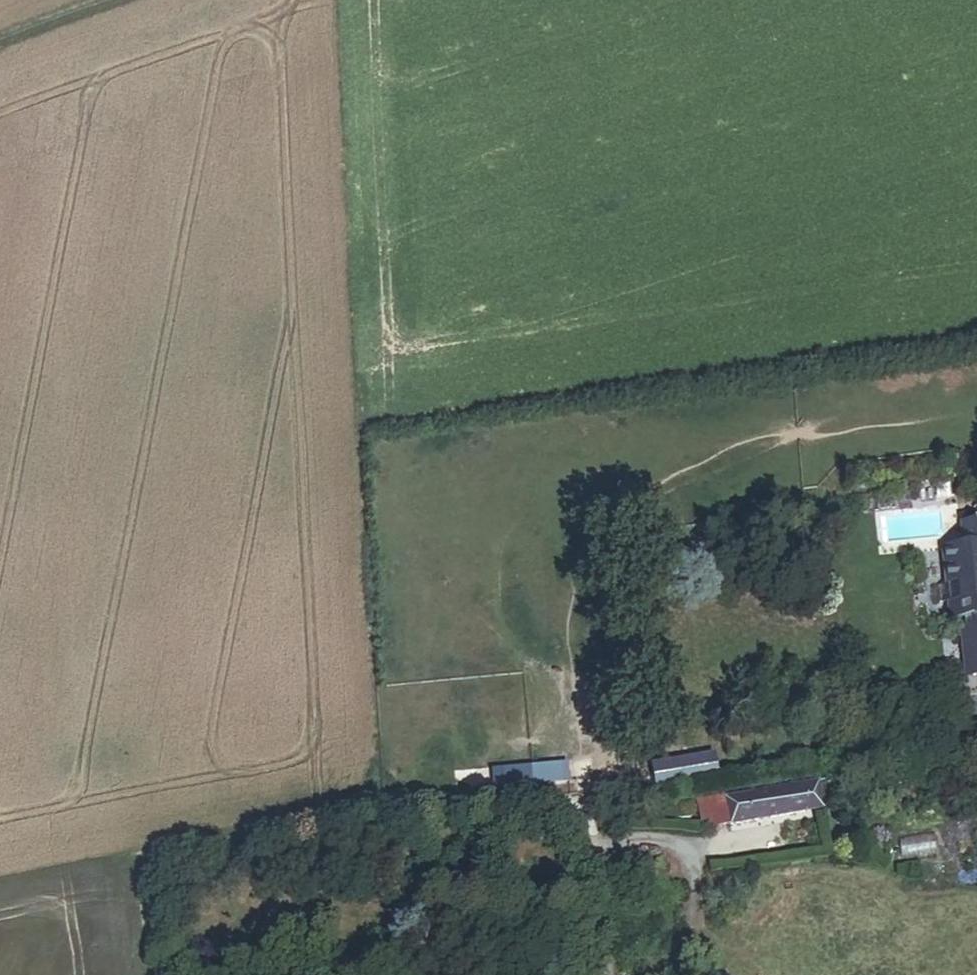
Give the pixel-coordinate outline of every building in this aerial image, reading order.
[(943,551),(946,589),(939,589),(940,604),(948,603),(949,621),(964,620),(965,633),(961,633),(965,680),(976,679),(976,523),(959,525),(961,550),(943,551)] [(720,827),(720,830),(823,812),(818,785),(689,807),(693,832),(720,827)]
